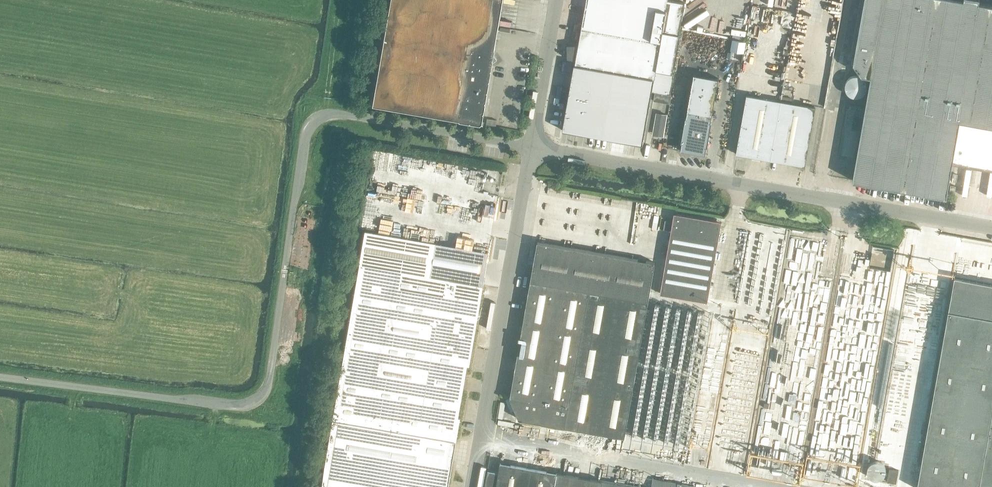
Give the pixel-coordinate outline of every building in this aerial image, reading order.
[(373,105),(482,124),(503,0),(391,0),(373,105)] [(575,64),(600,69),(654,78),(656,71),(672,73),(683,12),(627,2),(627,0),(586,0),(575,64)] [(671,0),(627,0),(627,2),(683,12),(684,2),(671,0)] [(682,29),(712,34),(718,0),(687,0),(682,29)] [(853,62),(873,66),(991,87),(991,5),(979,3),(979,0),(978,0),(978,2),(966,0),(864,0),(853,62)] [(853,62),(853,63),(861,74),(871,76),(852,180),(945,196),(946,193),(950,194),(952,185),(948,185),(952,161),(991,168),(991,87),(873,66),(853,62)] [(590,120),(600,69),(575,64),(563,131),(588,135),(590,120)] [(673,74),(672,73),(656,71),(654,78),(600,69),(590,120),(588,135),(642,145),(652,91),(670,95),(673,74)] [(694,74),(686,118),(685,118),(681,142),(682,142),(681,150),(705,155),(707,147),(712,122),(711,122),(718,78),(694,74)] [(736,154),(805,166),(815,107),(747,95),(736,154)] [(660,293),(707,301),(721,221),(674,213),(660,293)] [(537,242),(536,250),(510,397),(519,419),(625,437),(655,262),(537,242)] [(449,486),(449,485),(452,465),(454,456),(456,443),(456,441),(460,417),(458,417),(463,391),(465,377),(468,365),(470,365),(478,317),(478,315),(483,285),(482,285),(450,279),(431,276),(360,264),(357,284),(333,419),(330,435),(329,447),(325,465),(323,486),(449,486)] [(954,278),(948,311),(917,486),(991,486),(991,284),(954,278)] [(876,481),(880,480),(883,478),(885,476),(886,474),(886,470),(885,467),(883,464),(881,463),(877,461),(874,462),(870,464),(868,466),(867,469),(867,471),(868,475),(869,477),(871,479),(873,480),(876,481)] [(547,471),(500,463),(499,472),(488,470),(485,486),(640,486),(613,482),(603,481),(557,472),(557,473),(547,471)] [(896,483),(899,470),(890,469),(887,482),(896,483)] [(695,486),(654,479),(652,486),(695,486)]
